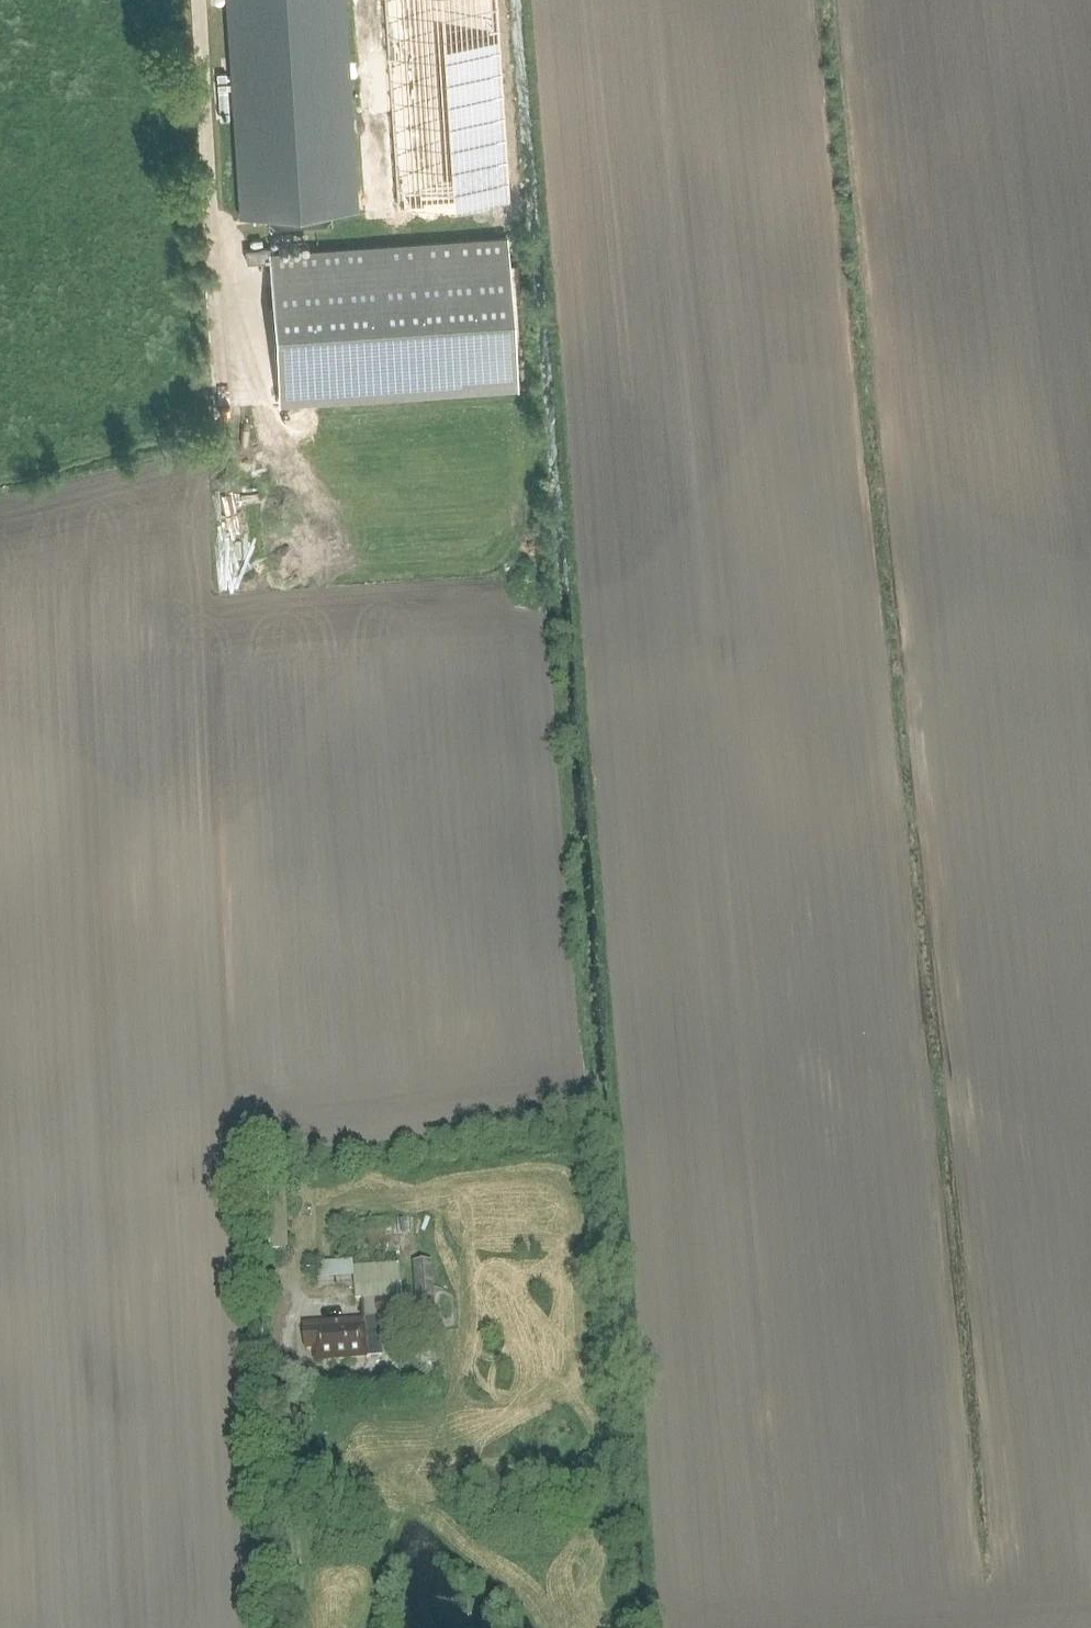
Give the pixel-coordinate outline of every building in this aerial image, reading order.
[(239,218),(268,216),(268,225),(331,221),(330,212),(358,210),(345,0),(225,0),(239,218)] [(386,207),(412,205),(413,214),(474,209),(473,201),(499,198),(484,0),(369,0),(386,207)] [(269,248),(246,250),(246,263),(269,261),(279,404),(516,388),(506,239),(269,255),(269,248)] [(353,1260),(317,1264),(318,1281),(353,1278),(355,1301),(362,1300),(363,1317),(302,1323),(304,1351),(313,1350),(314,1363),(368,1359),(368,1357),(383,1356),(381,1330),(405,1328),(399,1263),(353,1266),(353,1260)] [(431,1261),(413,1263),(418,1329),(436,1327),(431,1261)]
